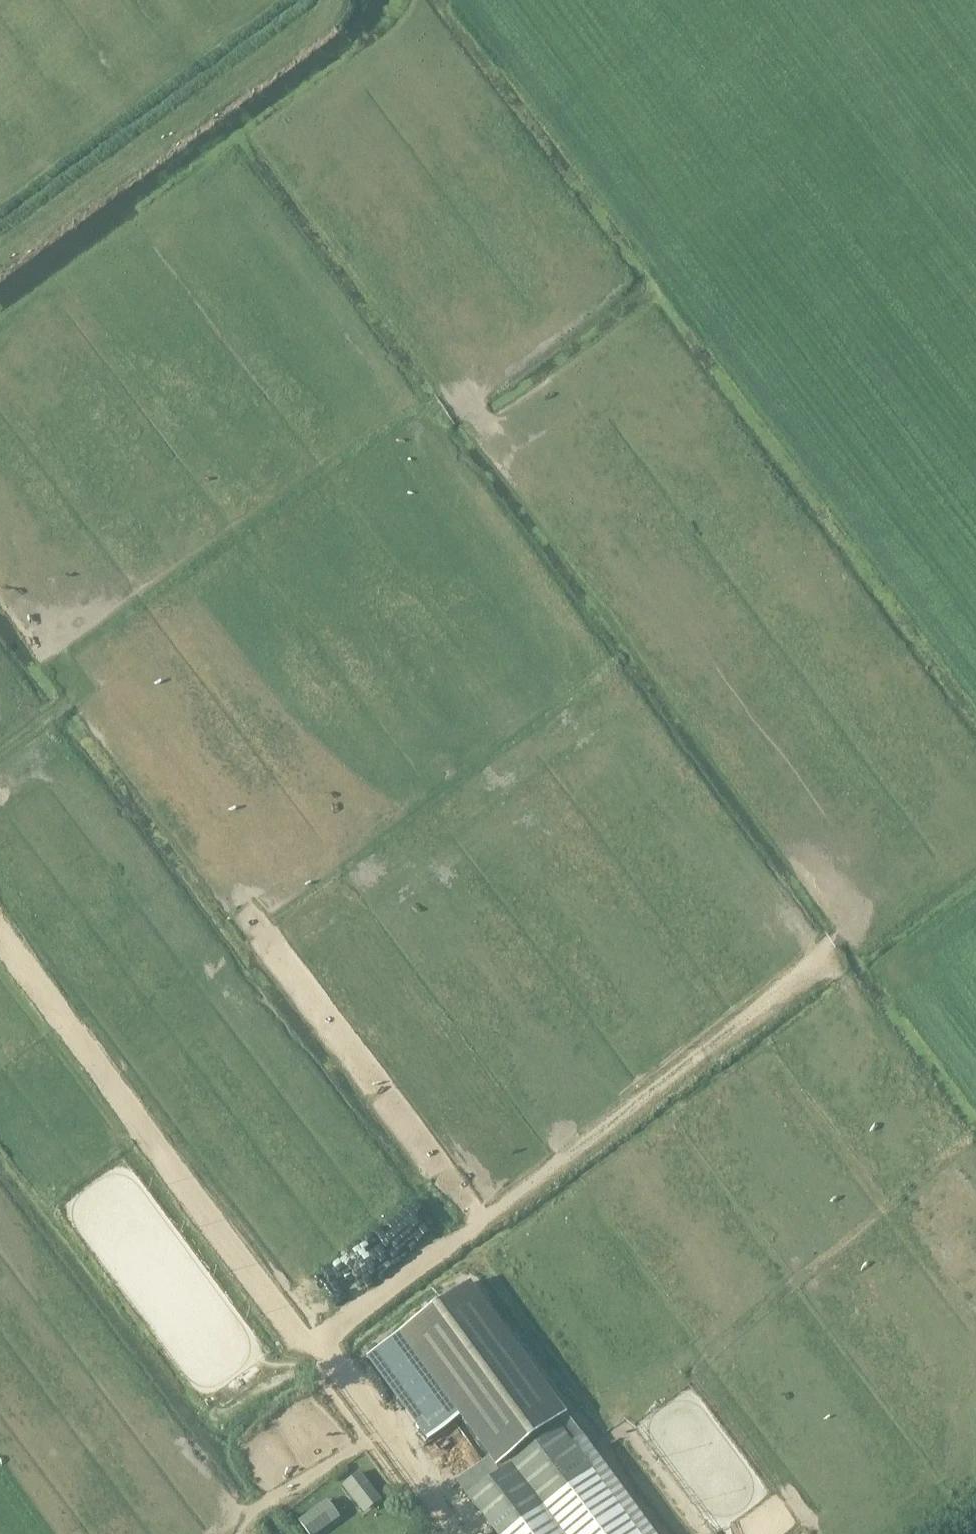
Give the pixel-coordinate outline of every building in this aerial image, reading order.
[(363,1272),(350,1283),(358,1293),(372,1283),(363,1272)] [(399,1333),(460,1417),(489,1457),(456,1481),(467,1496),(495,1533),(637,1533),(571,1444),(581,1436),(469,1282),(399,1333)] [(399,1333),(367,1357),(428,1441),(460,1417),(399,1333)] [(370,1476),(359,1484),(380,1513),(391,1505),(370,1476)] [(354,1513),(342,1498),(315,1519),(327,1533),(354,1513)]
